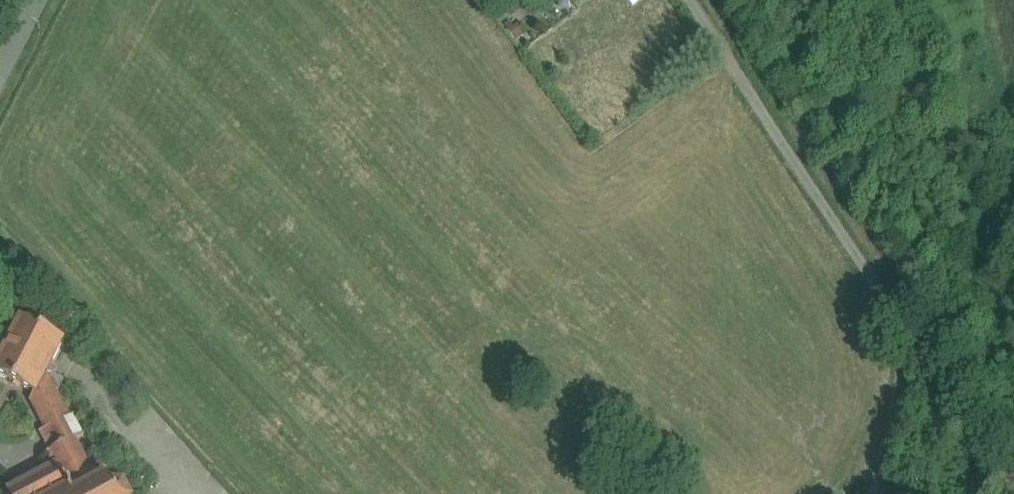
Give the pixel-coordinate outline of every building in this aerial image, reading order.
[(93,476),(74,440),(85,435),(74,415),(70,417),(57,393),(64,381),(53,376),(57,369),(50,366),(63,343),(20,320),(0,359),(0,376),(34,393),(31,400),(46,428),(41,431),(52,451),(48,453),(55,466),(42,474),(41,471),(39,473),(40,475),(26,482),(25,480),(23,481),(24,483),(7,492),(8,493),(128,493),(123,484),(124,481),(123,480),(121,483),(109,483),(103,471),(93,476)]
